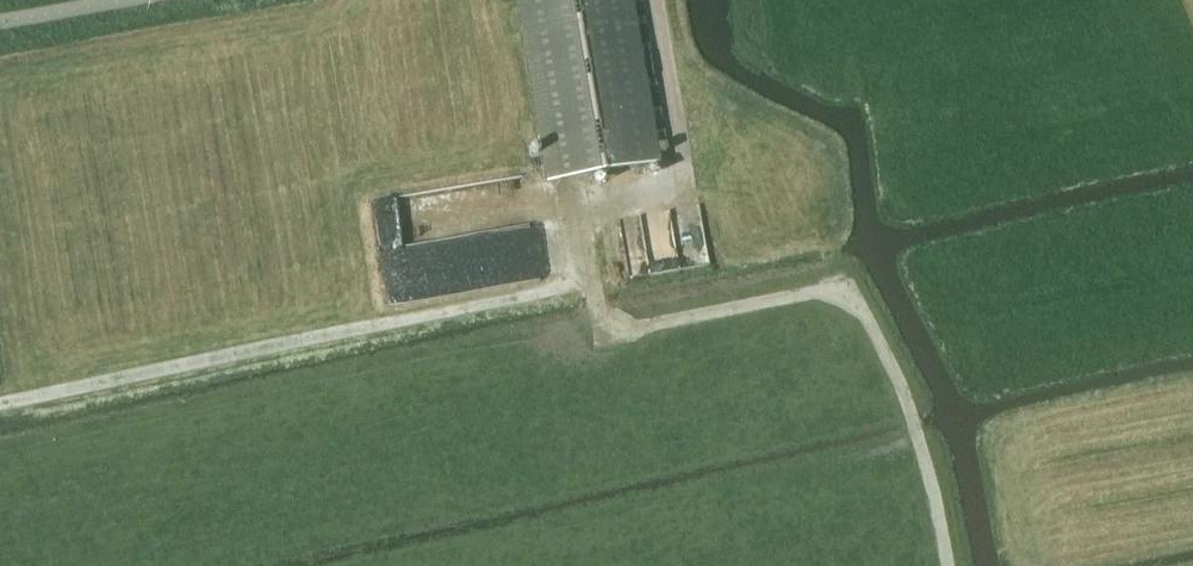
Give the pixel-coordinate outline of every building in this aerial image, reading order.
[(660,163),(633,0),(517,0),(548,182),(660,163)] [(379,201),(380,245),(443,243),(441,199),(379,201)]
